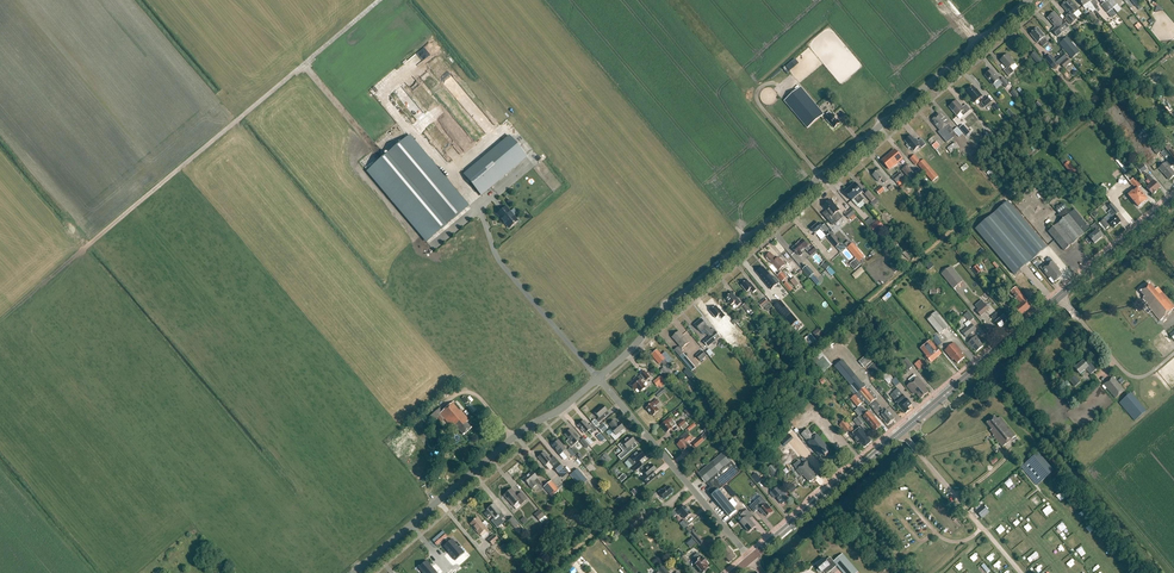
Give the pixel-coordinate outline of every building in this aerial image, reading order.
[(1070,0),(1069,0),(1062,6),(1070,14),(1065,18),(1071,25),(1078,19),(1074,15),(1079,10),(1070,0)] [(1092,13),(1096,11),(1095,10),(1089,0),(1080,0),(1079,1),(1083,7),(1084,8),(1085,8),(1087,8),(1088,8),(1089,8),(1092,13)] [(1096,11),(1099,9),(1096,4),(1097,4),(1095,0),(1089,0),(1095,10),(1096,11)] [(1106,2),(1113,9),(1117,5),(1113,0),(1107,0),(1106,1),(1106,2)] [(1157,7),(1155,12),(1164,10),(1159,4),(1155,1),(1152,4),(1157,7)] [(1113,9),(1106,2),(1101,6),(1107,14),(1113,9)] [(1052,31),(1058,37),(1069,27),(1064,21),(1062,22),(1054,13),(1048,18),(1056,28),(1052,31)] [(1099,23),(1091,14),(1087,18),(1095,27),(1099,23)] [(1037,42),(1038,43),(1039,42),(1043,47),(1048,43),(1044,38),(1045,37),(1044,36),(1043,34),(1042,34),(1038,28),(1031,34),(1035,40),(1035,41),(1037,42)] [(1067,38),(1060,45),(1072,59),(1080,53),(1067,38)] [(421,49),(427,56),(434,49),(428,42),(421,49)] [(1031,55),(1038,64),(1043,60),(1036,51),(1031,55)] [(1055,61),(1050,56),(1045,59),(1054,69),(1060,64),(1064,68),(1070,63),(1063,54),(1055,61)] [(1015,64),(1008,55),(1001,60),(1007,68),(1004,71),(1009,77),(1014,72),(1010,68),(1015,64)] [(789,70),(798,63),(795,58),(785,66),(789,70)] [(985,76),(993,85),(999,80),(992,70),(985,76)] [(395,71),(385,80),(388,84),(398,75),(395,71)] [(1000,81),(1006,88),(1009,86),(1003,78),(1000,81)] [(979,92),(978,93),(973,86),(965,92),(974,103),(983,96),(979,92)] [(807,129),(823,116),(819,111),(820,110),(801,87),(784,101),(807,129)] [(981,102),(985,107),(992,102),(988,97),(981,102)] [(963,108),(957,101),(949,107),(957,116),(961,113),(964,116),(971,110),(966,105),(963,108)] [(1014,116),(1010,109),(1006,112),(1011,118),(1014,116)] [(830,123),(834,128),(840,123),(836,118),(837,118),(834,114),(833,115),(830,112),(826,114),(829,118),(827,120),(830,124),(830,123)] [(940,114),(936,117),(953,137),(956,134),(959,137),(962,133),(958,128),(954,131),(948,125),(950,123),(945,118),(944,119),(940,114)] [(936,117),(933,120),(934,122),(933,123),(941,131),(942,133),(940,134),(947,143),(954,138),(953,137),(936,117)] [(469,206),(409,136),(367,171),(427,242),(469,206)] [(467,179),(481,196),(527,157),(509,136),(468,171),(472,175),(467,179)] [(909,149),(911,148),(914,151),(920,146),(921,149),(926,145),(921,139),(918,141),(916,138),(914,139),(911,136),(905,141),(908,144),(906,146),(909,149)] [(935,149),(940,145),(936,141),(932,145),(935,149)] [(951,153),(958,148),(954,143),(947,149),(951,153)] [(886,157),(882,161),(889,170),(894,166),(897,163),(902,159),(895,150),(886,157)] [(910,159),(916,165),(920,161),(915,155),(910,159)] [(1060,161),(1072,175),(1077,171),(1069,161),(1068,162),(1064,157),(1060,161)] [(918,165),(933,182),(938,177),(924,160),(918,165)] [(1163,173),(1169,180),(1173,176),(1173,173),(1170,168),(1173,165),(1169,161),(1159,169),(1163,173)] [(1137,167),(1141,174),(1147,169),(1143,163),(1137,167)] [(914,174),(907,165),(902,170),(909,178),(914,174)] [(987,173),(992,178),(996,174),(992,169),(987,173)] [(882,180),(885,184),(888,181),(881,173),(879,170),(873,176),(878,182),(882,180)] [(893,178),(897,183),(904,177),(900,172),(893,178)] [(1129,195),(1139,207),(1140,207),(1141,207),(1142,205),(1142,204),(1143,203),(1147,200),(1142,193),(1142,192),(1139,188),(1141,186),(1129,172),(1125,176),(1130,182),(1137,190),(1133,193),(1133,192),(1129,195)] [(1157,191),(1160,188),(1149,176),(1148,174),(1145,176),(1146,178),(1145,180),(1149,185),(1147,188),(1153,195),(1154,194),(1155,194),(1156,193),(1156,192),(1157,192),(1157,191)] [(855,184),(850,188),(860,199),(862,202),(864,200),(859,195),(863,192),(855,184)] [(877,191),(879,195),(885,190),(882,186),(877,191)] [(850,188),(845,193),(852,201),(854,200),(858,204),(860,203),(859,200),(860,199),(850,188)] [(868,192),(865,195),(871,202),(875,199),(868,192)] [(831,200),(823,207),(832,217),(839,211),(831,200)] [(1047,247),(1008,201),(975,229),(1014,275),(1047,247)] [(1056,207),(1057,208),(1055,210),(1059,214),(1058,215),(1062,221),(1048,232),(1064,251),(1090,229),(1074,210),(1072,212),(1071,211),(1070,212),(1063,203),(1059,206),(1058,205),(1056,207)] [(1101,223),(1106,229),(1111,225),(1113,228),(1121,222),(1116,216),(1119,213),(1112,204),(1108,207),(1111,211),(1108,213),(1113,218),(1107,223),(1105,220),(1101,223)] [(507,223),(511,227),(518,221),(506,207),(497,215),(500,217),(502,219),(502,220),(504,223),(507,223)] [(845,215),(849,219),(856,214),(852,209),(845,215)] [(866,222),(877,235),(885,227),(879,220),(877,221),(876,221),(873,221),(871,217),(866,222)] [(819,223),(812,229),(816,234),(821,230),(826,236),(828,239),(834,234),(832,231),(826,224),(823,227),(819,223)] [(1086,240),(1089,244),(1092,241),(1095,244),(1103,237),(1098,231),(1101,229),(1096,223),(1091,227),(1095,232),(1089,237),(1086,240)] [(834,234),(828,239),(836,247),(842,242),(834,234)] [(799,256),(800,256),(802,254),(802,253),(801,252),(805,248),(812,256),(818,251),(813,246),(810,249),(808,246),(802,239),(797,244),(798,245),(793,249),(798,255),(798,254),(799,256)] [(891,242),(895,248),(899,245),(894,239),(891,242)] [(858,262),(864,257),(853,242),(847,247),(858,262)] [(773,263),(779,271),(785,265),(779,258),(777,260),(770,253),(766,257),(772,264),(773,263)] [(1032,262),(1036,267),(1042,262),(1039,257),(1032,262)] [(861,265),(856,259),(850,265),(854,271),(861,265)] [(1055,273),(1060,279),(1063,276),(1059,271),(1060,270),(1053,261),(1052,261),(1050,259),(1047,262),(1049,264),(1047,266),(1053,274),(1055,273)] [(824,262),(821,266),(826,270),(829,266),(824,262)] [(803,270),(810,278),(815,273),(808,265),(803,270)] [(977,265),(972,269),(977,275),(981,271),(977,265)] [(1050,276),(1055,282),(1060,279),(1055,273),(1053,274),(1047,266),(1045,267),(1043,265),(1040,268),(1042,270),(1048,278),(1050,276)] [(861,266),(852,275),(855,279),(865,271),(861,266)] [(963,281),(951,266),(942,274),(954,289),(963,281)] [(762,279),(766,285),(771,290),(775,287),(779,283),(775,277),(773,278),(766,270),(765,270),(763,267),(757,272),(762,279)] [(782,272),(777,276),(782,282),(787,278),(782,272)] [(797,282),(793,277),(789,280),(793,285),(797,282)] [(757,290),(750,283),(747,280),(741,285),(747,292),(750,290),(753,293),(757,290)] [(783,285),(790,292),(793,290),(786,282),(783,285)] [(1160,321),(1173,309),(1173,307),(1158,288),(1155,290),(1150,284),(1141,292),(1145,297),(1143,298),(1148,303),(1147,304),(1150,308),(1160,321)] [(1012,309),(1019,317),(1031,308),(1026,302),(1027,301),(1016,287),(1011,292),(1020,302),(1012,309)] [(890,292),(882,298),(884,301),(892,294),(890,292)] [(732,305),(735,303),(738,306),(741,303),(735,296),(734,296),(732,293),(726,298),(732,305)] [(759,303),(763,308),(765,307),(767,310),(772,306),(765,298),(759,303)] [(780,301),(774,306),(792,326),(798,321),(780,301)] [(743,305),(751,315),(754,312),(746,302),(743,305)] [(984,303),(976,311),(981,316),(989,309),(984,303)] [(719,309),(716,306),(710,312),(716,318),(719,316),(722,319),(726,316),(719,309)] [(927,320),(939,334),(948,326),(937,312),(927,320)] [(969,312),(964,315),(970,322),(974,318),(969,312)] [(996,323),(1000,328),(1008,321),(1004,316),(1001,318),(997,313),(992,317),(994,320),(993,320),(994,321),(996,323)] [(703,342),(707,348),(720,337),(713,329),(711,331),(701,319),(694,325),(701,332),(703,330),(709,337),(703,342)] [(973,348),(976,352),(983,346),(979,341),(980,340),(976,336),(975,337),(972,334),(977,329),(972,324),(962,332),(967,337),(968,336),(971,340),(968,343),(972,349),(973,348)] [(813,332),(816,338),(823,334),(819,328),(813,332)] [(675,351),(680,357),(684,354),(682,352),(683,351),(682,349),(689,343),(688,341),(684,337),(679,332),(672,338),(680,347),(679,348),(678,348),(675,351)] [(810,333),(803,339),(808,346),(815,340),(810,333)] [(942,343),(936,336),(932,339),(938,346),(942,343)] [(926,357),(931,363),(942,354),(939,351),(940,351),(939,350),(939,351),(936,348),(930,341),(920,349),(927,356),(926,357)] [(954,359),(958,364),(965,358),(962,354),(963,353),(954,343),(945,351),(953,360),(954,359)] [(660,371),(669,381),(672,378),(669,375),(674,371),(668,365),(669,364),(665,359),(666,359),(662,355),(662,356),(657,351),(653,354),(654,356),(653,357),(660,364),(661,363),(665,367),(660,371)] [(696,356),(701,362),(707,356),(702,351),(696,356)] [(812,359),(823,372),(831,366),(819,352),(812,359)] [(868,355),(859,362),(864,368),(873,361),(868,355)] [(907,358),(902,362),(909,370),(914,366),(907,358)] [(921,359),(914,364),(919,370),(925,364),(921,359)] [(1091,374),(1095,370),(1091,365),(1088,367),(1084,361),(1075,369),(1080,374),(1085,370),(1091,374)] [(873,363),(867,368),(871,373),(873,372),(875,374),(880,370),(873,363)] [(888,425),(894,419),(886,410),(883,413),(878,407),(880,406),(875,400),(878,398),(869,388),(869,389),(866,386),(865,387),(846,364),(838,371),(857,394),(851,399),(858,407),(865,401),(868,406),(869,405),(874,411),(881,420),(882,419),(885,421),(888,425)] [(637,389),(640,392),(646,388),(641,382),(644,379),(646,381),(650,378),(645,371),(641,375),(638,378),(637,377),(634,379),(635,381),(630,384),(635,390),(637,389)] [(888,371),(882,376),(893,388),(898,383),(888,371)] [(658,379),(663,385),(666,382),(661,376),(658,379)] [(1069,381),(1073,385),(1079,380),(1075,376),(1069,381)] [(916,393),(921,399),(929,392),(925,388),(926,387),(918,377),(907,387),(914,395),(916,393)] [(1113,377),(1104,385),(1116,399),(1125,391),(1113,377)] [(656,394),(658,397),(666,391),(663,388),(656,394)] [(898,406),(905,414),(910,410),(908,408),(911,405),(906,399),(898,390),(891,396),(895,401),(899,405),(898,406)] [(1131,393),(1119,403),(1135,421),(1146,411),(1131,393)] [(646,408),(653,416),(659,411),(655,406),(660,403),(657,400),(653,403),(646,408)] [(440,414),(448,424),(448,423),(452,428),(453,427),(457,431),(458,430),(463,436),(471,429),(466,423),(469,421),(454,402),(440,414)] [(594,412),(599,418),(596,421),(598,423),(604,419),(601,416),(607,411),(602,405),(594,412)] [(868,422),(875,431),(881,426),(874,417),(873,418),(870,414),(869,415),(866,411),(864,412),(860,407),(855,412),(859,417),(862,414),(865,418),(868,422)] [(693,414),(688,408),(684,412),(689,418),(693,414)] [(661,426),(667,433),(673,428),(669,423),(673,420),(670,417),(666,421),(667,421),(661,426)] [(840,425),(846,433),(852,429),(844,417),(840,420),(842,423),(840,425)] [(864,423),(859,417),(855,420),(860,426),(864,423)] [(995,417),(987,423),(992,430),(990,431),(994,435),(993,436),(1003,447),(1002,447),(1003,448),(1016,436),(1000,417),(997,419),(995,417)] [(584,421),(578,426),(585,434),(588,431),(591,435),(594,433),(597,431),(591,424),(589,426),(584,421)] [(610,429),(606,433),(609,436),(610,435),(613,438),(615,441),(620,436),(618,433),(624,429),(619,423),(617,424),(614,421),(609,425),(612,428),(610,430),(610,429)] [(604,423),(598,428),(603,433),(608,428),(604,423)] [(859,443),(864,449),(872,442),(867,436),(869,435),(862,427),(851,436),(858,444),(859,443)] [(565,435),(569,440),(566,442),(571,448),(580,440),(571,430),(565,435)] [(826,458),(829,456),(828,454),(829,453),(828,451),(829,450),(817,435),(816,436),(815,435),(813,437),(808,430),(802,435),(809,443),(808,443),(820,457),(822,456),(824,458),(825,457),(826,458)] [(682,440),(677,444),(683,451),(690,445),(687,442),(692,438),(686,432),(680,437),(682,440)] [(735,432),(730,437),(734,442),(740,437),(735,432)] [(618,457),(621,460),(633,450),(630,447),(635,442),(630,436),(619,446),(624,451),(618,457)] [(701,437),(693,444),(696,448),(704,441),(701,437)] [(580,441),(586,449),(589,446),(583,439),(580,441)] [(552,446),(560,455),(563,453),(567,458),(571,456),(572,457),(575,455),(569,449),(567,451),(558,441),(552,446)] [(413,454),(423,466),(431,459),(421,447),(413,454)] [(631,468),(635,472),(642,466),(639,462),(644,457),(639,451),(627,461),(632,467),(631,468)] [(553,468),(558,474),(564,469),(553,457),(550,459),(544,452),(538,457),(545,466),(549,462),(551,465),(552,465),(554,467),(553,468)] [(611,459),(605,453),(600,458),(603,461),(605,459),(607,462),(611,459)] [(707,490),(712,496),(719,490),(740,472),(724,453),(698,474),(706,483),(707,482),(711,487),(707,490)] [(1024,465),(1021,467),(1037,485),(1054,471),(1038,453),(1024,465)] [(799,461),(793,465),(797,470),(802,476),(803,475),(810,483),(818,476),(814,471),(815,470),(807,461),(803,465),(799,461)] [(642,478),(647,485),(656,477),(653,473),(656,470),(651,464),(643,471),(646,475),(642,478)] [(433,479),(443,481),(446,469),(436,466),(433,479)] [(772,466),(768,470),(776,478),(780,474),(772,466)] [(537,479),(532,472),(523,479),(532,489),(537,485),(536,484),(539,482),(537,479)] [(756,484),(761,480),(755,473),(750,477),(756,484)] [(1004,483),(1008,488),(1014,484),(1010,479),(1004,483)] [(551,481),(543,487),(551,497),(559,490),(551,481)] [(776,489),(770,494),(774,498),(776,497),(782,504),(788,499),(784,495),(786,494),(779,486),(777,483),(774,486),(776,489)] [(791,493),(798,489),(794,484),(788,488),(791,493)] [(662,490),(658,493),(664,500),(673,492),(668,486),(662,491),(662,490)] [(518,496),(512,489),(504,496),(513,507),(518,502),(521,505),(527,500),(522,493),(518,496)] [(712,496),(730,517),(737,511),(728,500),(730,498),(725,492),(723,495),(719,490),(712,496)] [(657,495),(654,491),(649,496),(652,499),(657,495)] [(1056,497),(1061,501),(1066,496),(1061,491),(1056,497)] [(1036,505),(1041,500),(1037,495),(1031,499),(1036,505)] [(772,513),(771,511),(772,510),(767,504),(761,497),(750,506),(755,512),(758,509),(763,515),(764,513),(767,517),(772,513)] [(491,521),(497,528),(504,523),(502,520),(505,517),(501,513),(502,513),(494,504),(487,510),(494,519),(491,521)] [(1042,510),(1046,516),(1053,510),(1049,505),(1042,510)] [(679,515),(680,514),(684,519),(691,514),(684,506),(677,512),(679,515)] [(983,506),(976,512),(981,519),(989,513),(983,506)] [(534,515),(541,523),(547,518),(540,510),(534,515)] [(741,516),(744,519),(741,522),(749,532),(756,527),(749,519),(753,517),(747,510),(741,516)] [(639,512),(625,524),(633,533),(646,521),(639,512)] [(508,521),(515,529),(520,525),(513,517),(508,521)] [(1015,525),(1020,521),(1015,517),(1011,521),(1015,525)] [(474,521),(470,524),(479,535),(487,529),(485,527),(488,525),(485,522),(482,524),(477,518),(475,520),(474,520),(473,521),(474,521)] [(533,535),(541,528),(533,520),(526,526),(533,535)] [(1061,532),(1067,527),(1062,522),(1056,527),(1061,532)] [(1091,523),(1086,528),(1090,533),(1095,528),(1091,523)] [(1012,532),(1006,536),(1011,542),(1017,538),(1012,532)] [(494,535),(488,540),(492,545),(498,540),(494,535)] [(444,547),(443,547),(455,561),(464,553),(452,539),(452,540),(444,547)] [(690,548),(695,543),(691,539),(686,543),(690,548)] [(727,546),(722,539),(718,542),(723,549),(719,552),(724,558),(725,557),(729,562),(735,557),(732,553),(733,553),(727,546)] [(711,548),(704,540),(698,545),(705,553),(711,548)] [(505,544),(500,548),(503,551),(505,550),(511,557),(514,555),(505,544)] [(1081,546),(1076,550),(1080,556),(1085,552),(1081,546)] [(1036,551),(1030,556),(1034,561),(1040,557),(1036,551)] [(695,567),(697,569),(698,569),(701,572),(704,572),(706,571),(706,570),(708,568),(706,566),(708,565),(701,557),(701,558),(698,553),(693,557),(698,563),(695,565),(695,566),(695,567)] [(816,565),(822,572),(823,572),(824,572),(828,572),(837,566),(843,572),(858,572),(843,554),(834,562),(830,558),(826,561),(824,559),(816,565)] [(684,555),(680,559),(685,564),(688,561),(684,555)] [(418,569),(422,572),(437,572),(427,561),(418,569),(418,568),(418,569)]
